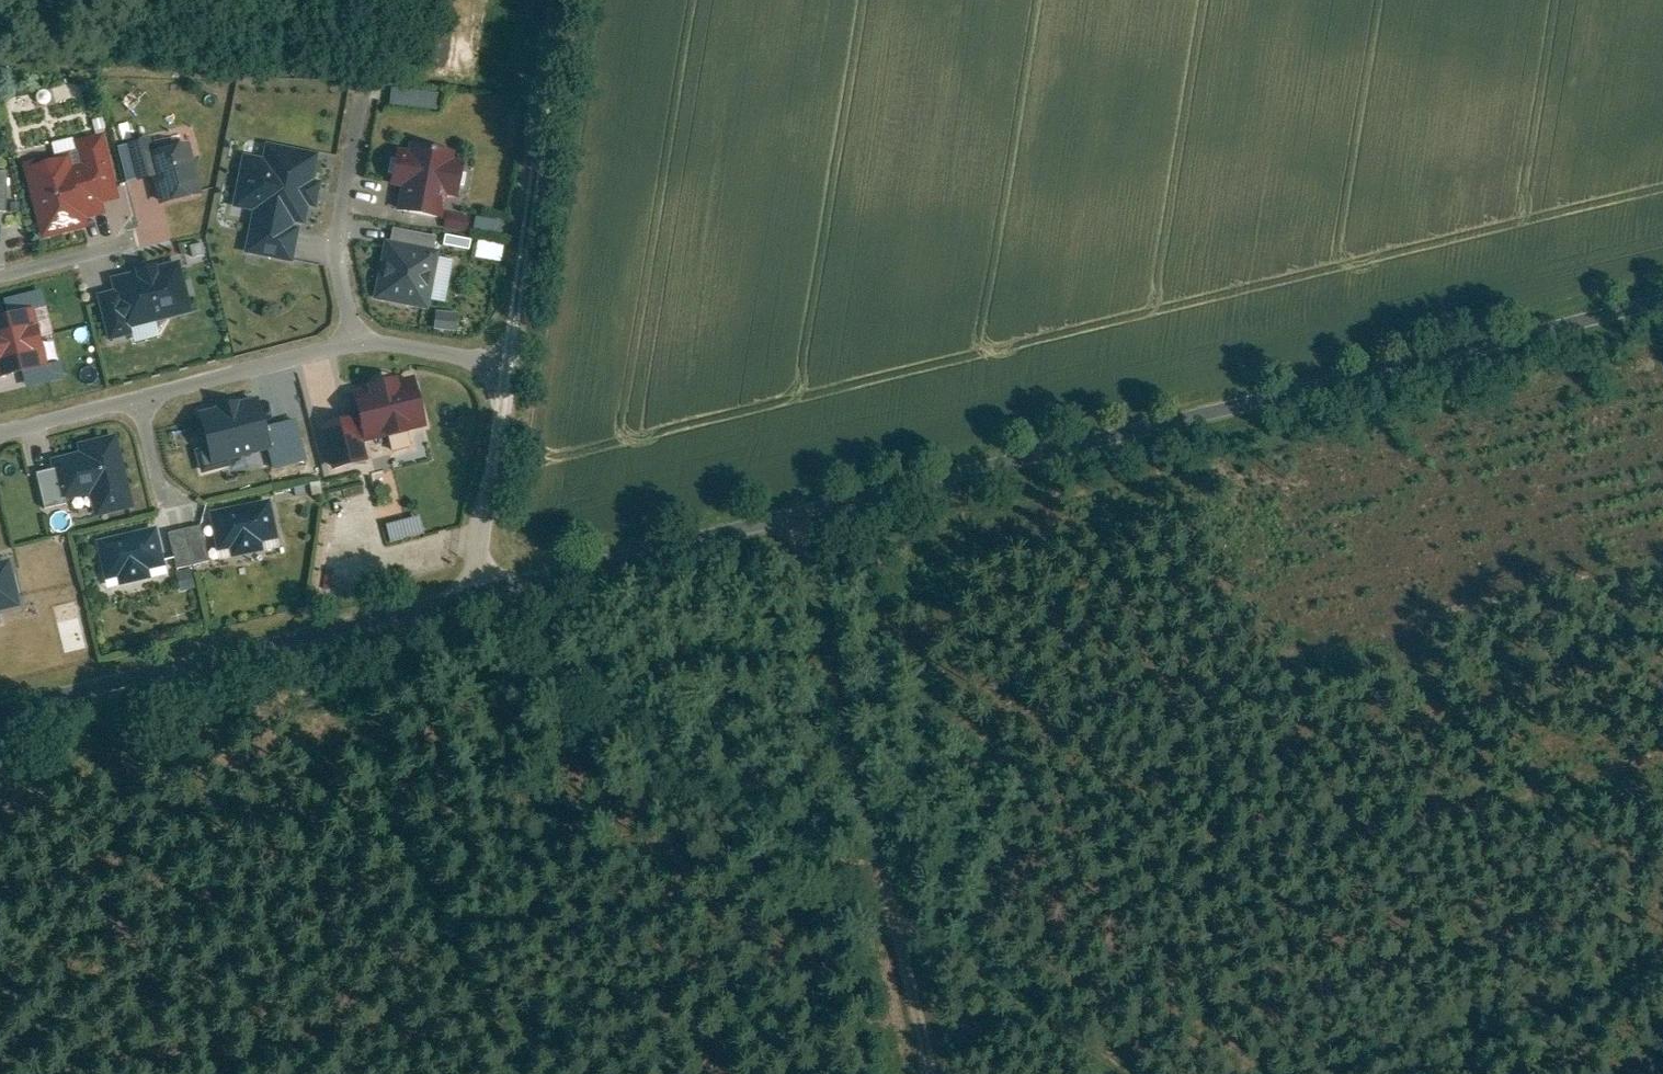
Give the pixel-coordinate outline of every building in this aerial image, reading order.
[(388,106),(435,107),(436,90),(388,89),(388,106)] [(115,203),(99,138),(70,145),(72,155),(18,168),(37,247),(86,235),(83,224),(100,220),(97,208),(115,203)] [(319,151),(265,140),(262,155),(242,152),(232,207),(252,210),(244,253),(293,262),(299,226),(307,228),(311,208),(316,209),(321,180),(314,179),(319,151)] [(202,202),(186,144),(146,155),(144,146),(124,151),(134,188),(148,184),(157,214),(202,202)] [(453,156),(405,147),(403,154),(394,152),(386,193),(398,195),(394,214),(439,222),(443,200),(452,202),(459,167),(451,166),(453,156)] [(445,211),(442,227),(465,232),(468,216),(445,211)] [(440,247),(385,238),(376,295),(430,304),(440,247)] [(194,311),(180,257),(109,275),(112,288),(95,292),(108,340),(132,334),(130,327),(194,311)] [(0,295),(0,351),(50,337),(34,285),(0,295)] [(433,312),(431,328),(453,329),(454,313),(433,312)] [(358,396),(349,398),(360,449),(382,444),(384,453),(406,448),(402,434),(420,430),(410,382),(393,385),(393,382),(357,390),(358,396)] [(260,393),(198,409),(214,468),(276,451),(260,393)] [(117,432),(76,442),(78,450),(50,457),(61,500),(89,493),(95,518),(136,508),(117,432)] [(267,506),(201,518),(209,560),(226,557),(227,566),(259,560),(257,550),(274,547),(267,506)] [(165,533),(175,570),(208,561),(197,524),(165,533)] [(152,530),(88,544),(98,589),(114,586),(116,594),(147,587),(145,578),(162,575),(152,530)] [(3,552),(0,553),(0,604),(14,601),(3,552)]
